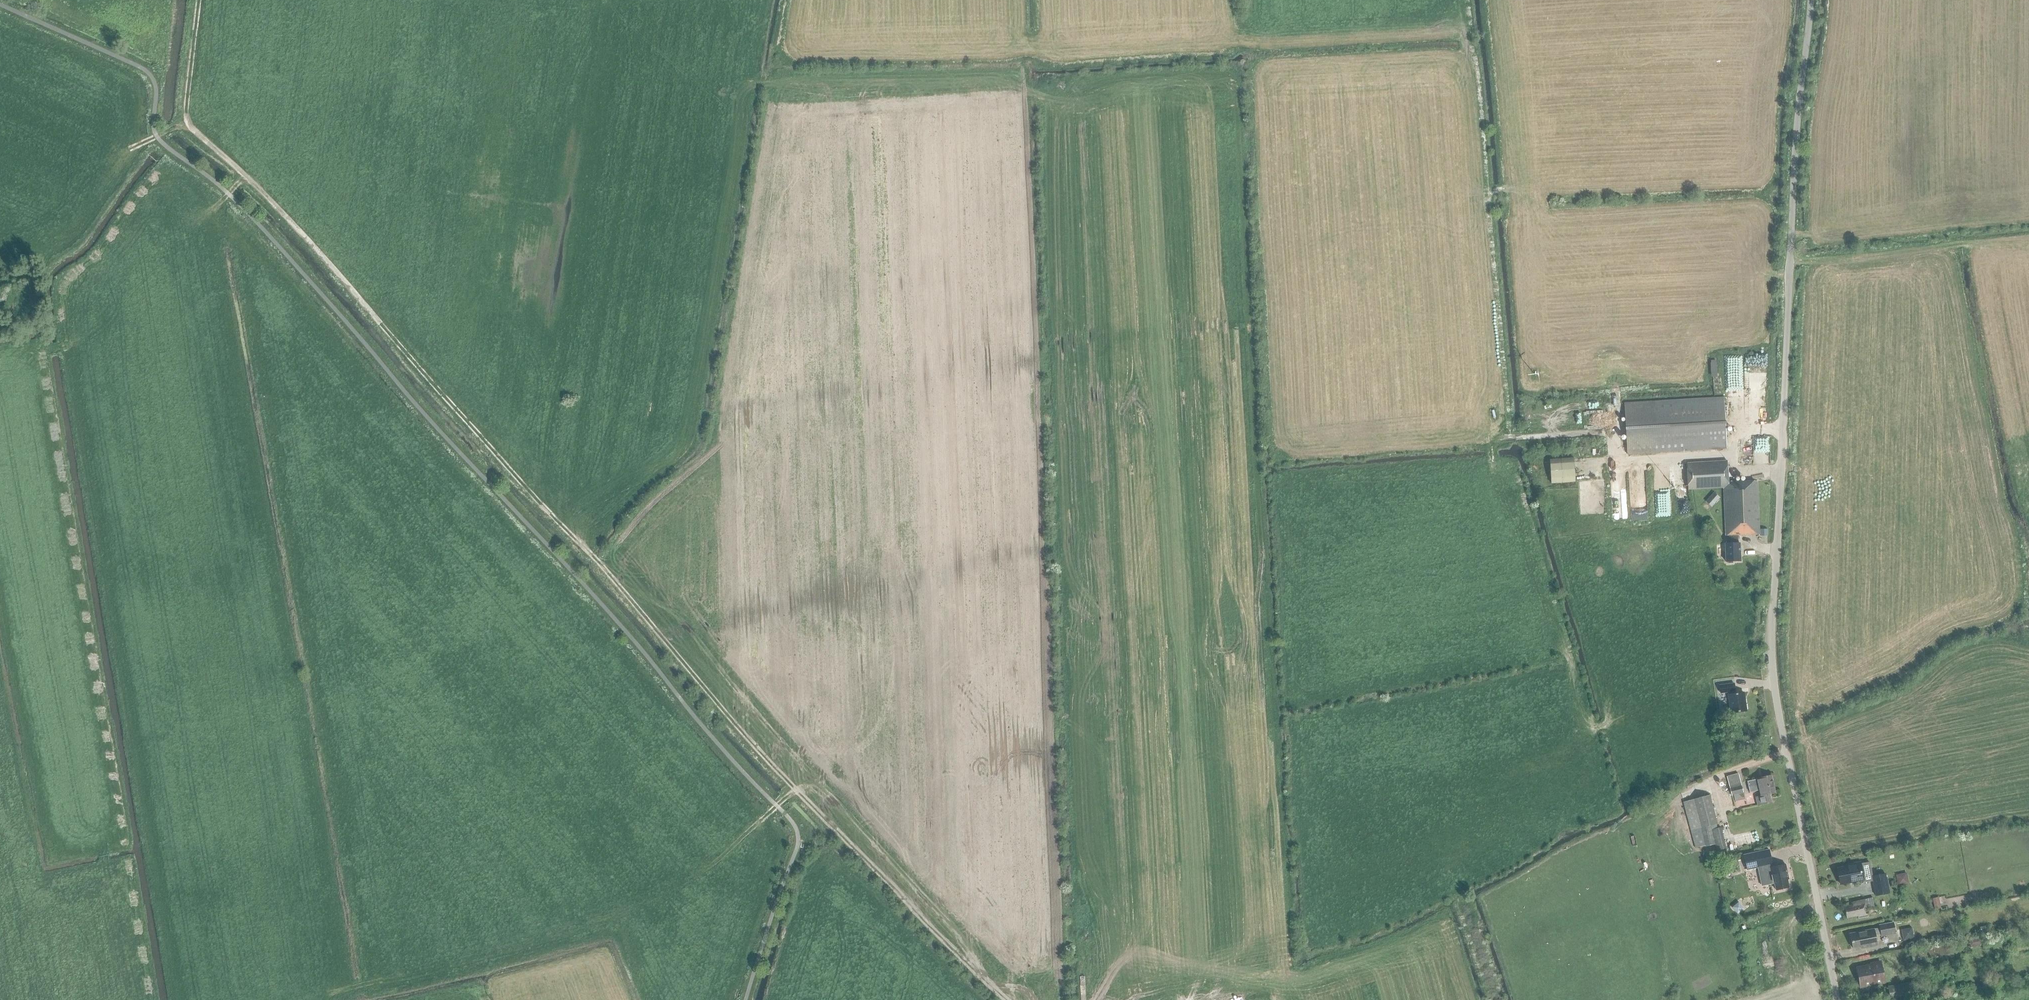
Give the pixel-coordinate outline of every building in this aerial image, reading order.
[(1624,403),(1627,455),(1726,449),(1723,397),(1624,403)] [(1546,462),(1547,483),(1574,482),(1573,460),(1546,462)] [(1738,536),(1759,535),(1757,481),(1728,483),(1727,461),(1686,463),(1688,490),(1723,488),(1725,536),(1726,536),(1726,544),(1725,544),(1726,562),(1740,561),(1740,544),(1738,544),(1738,536)] [(1709,497),(1715,503),(1719,498),(1713,493),(1709,497)] [(1746,711),(1744,693),(1735,694),(1734,684),(1719,686),(1720,693),(1728,692),(1731,713),(1746,711)] [(1727,778),(1732,796),(1743,794),(1738,774),(1727,778)] [(1757,779),(1747,781),(1749,792),(1759,790),(1761,796),(1755,797),(1757,805),(1771,802),(1770,794),(1775,793),(1771,775),(1757,779)] [(1683,803),(1691,832),(1695,848),(1706,845),(1706,847),(1715,845),(1717,851),(1726,849),(1721,828),(1711,830),(1710,826),(1717,825),(1709,796),(1683,803)] [(1769,850),(1743,855),(1746,870),(1760,867),(1769,865),(1772,864),(1769,850)] [(1845,868),(1837,869),(1840,884),(1863,879),(1863,882),(1872,880),(1872,876),(1869,862),(1860,863),(1844,866),(1845,868)] [(1761,873),(1759,873),(1762,885),(1773,883),(1774,882),(1776,890),(1789,888),(1787,880),(1788,879),(1785,864),(1773,867),(1770,868),(1769,865),(1760,867),(1761,873)] [(1885,873),(1872,876),(1872,880),(1875,895),(1889,892),(1885,873)] [(1907,873),(1896,873),(1897,884),(1907,883),(1907,873)] [(1938,897),(1932,899),(1935,909),(1940,908),(1938,897)] [(1852,905),(1844,907),(1847,918),(1857,916),(1858,919),(1868,917),(1866,909),(1874,908),(1872,899),(1852,903),(1852,905)] [(1880,928),(1850,934),(1853,948),(1861,947),(1861,948),(1877,945),(1875,934),(1881,933),(1881,936),(1895,933),(1893,922),(1879,925),(1880,928)] [(1900,930),(1903,940),(1914,937),(1911,927),(1900,930)] [(1871,964),(1871,966),(1857,969),(1860,986),(1873,984),(1875,985),(1881,984),(1882,982),(1884,982),(1880,962),(1871,964)] [(1888,989),(1890,999),(1919,995),(1917,983),(1888,989)]
